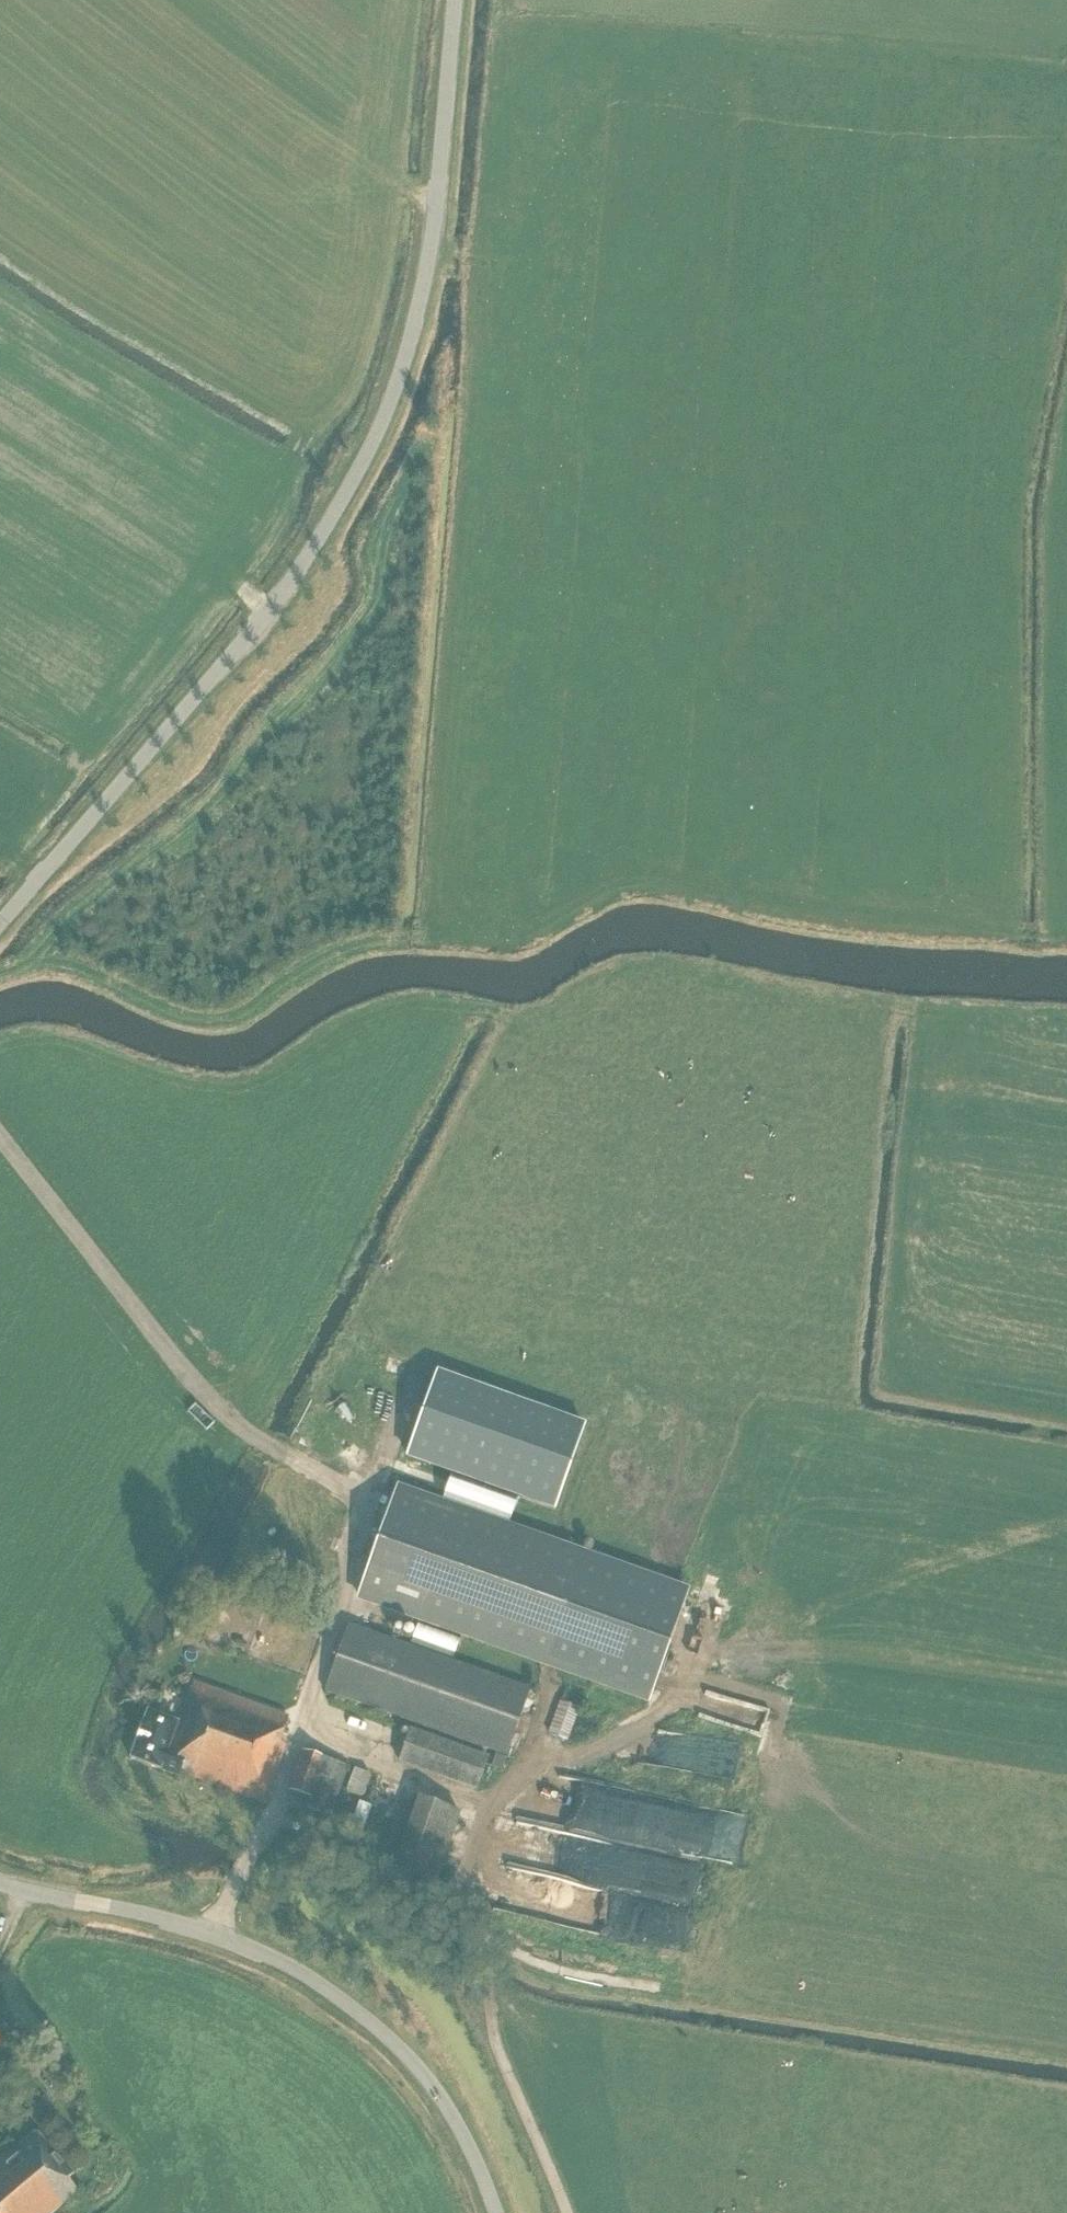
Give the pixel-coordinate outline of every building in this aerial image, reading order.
[(584,1426),(437,1374),(408,1456),(555,1509),(584,1426)] [(648,1699),(686,1592),(396,1489),(358,1595),(648,1699)] [(506,1755),(530,1689),(348,1624),(324,1690),(506,1755)] [(279,1742),(288,1717),(193,1682),(179,1724),(147,1712),(130,1758),(179,1776),(180,1772),(265,1804),(285,1744),(279,1742)] [(568,1738),(582,1705),(562,1696),(548,1729),(568,1738)] [(475,1788),(487,1756),(410,1729),(399,1761),(475,1788)] [(331,1815),(347,1766),(324,1759),(324,1758),(303,1750),(290,1788),(310,1795),(307,1807),(331,1815)] [(495,1753),(491,1765),(501,1768),(505,1756),(495,1753)] [(363,1791),(369,1773),(353,1767),(346,1786),(363,1791)] [(434,1884),(459,1812),(417,1797),(391,1869),(434,1884)] [(34,2130),(13,2149),(9,2144),(0,2152),(0,2212),(51,2212),(76,2191),(66,2179),(72,2174),(34,2130)]
